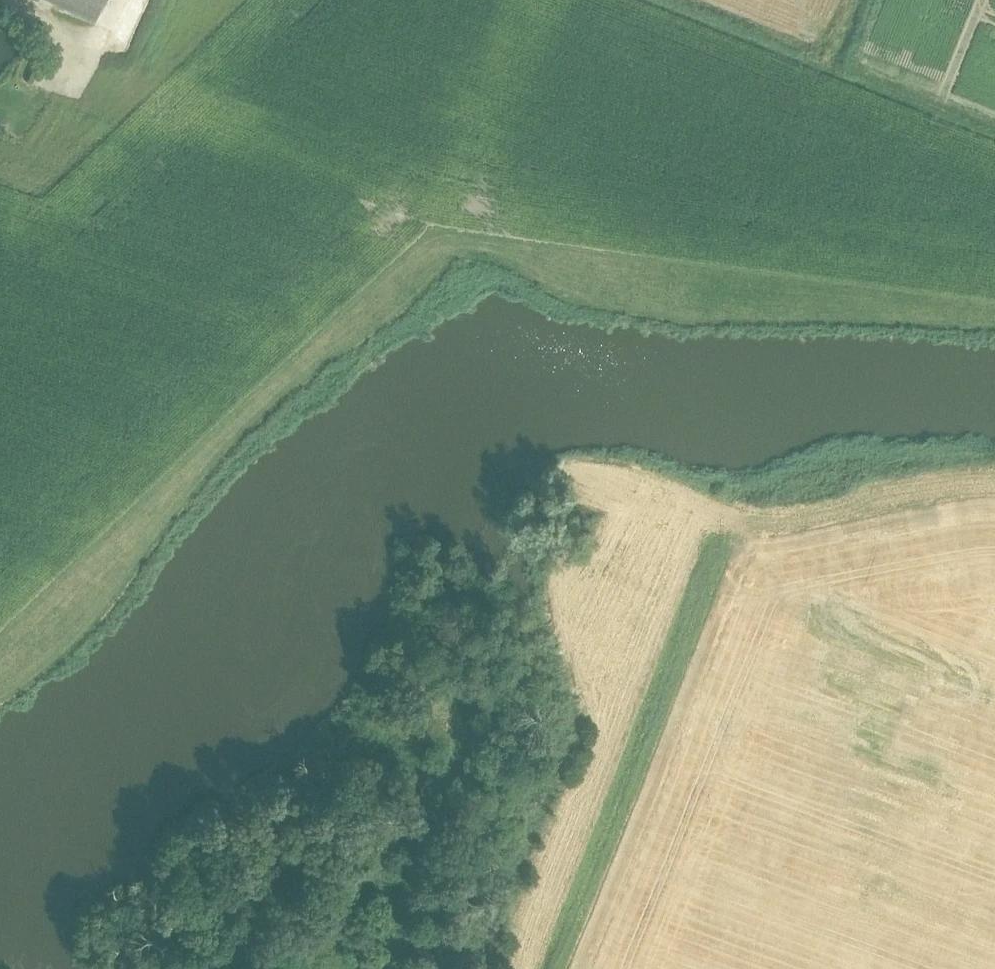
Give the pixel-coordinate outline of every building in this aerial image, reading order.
[(95,23),(107,0),(49,0),(95,23)] [(470,710),(461,711),(464,732),(473,730),(470,710)]
